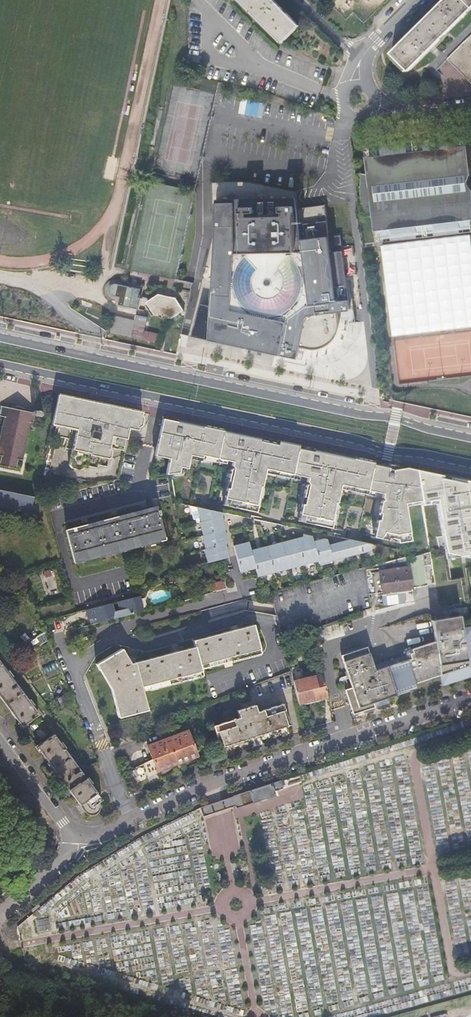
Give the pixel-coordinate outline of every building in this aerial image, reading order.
[(279,40),(297,23),(275,0),(239,0),(279,40)] [(392,52),(393,54),(408,68),(410,70),(470,9),(470,0),(444,0),(392,52)] [(297,23),(279,40),(282,43),(300,25),(297,23)] [(438,66),(437,69),(438,69),(452,56),(467,72),(470,76),(470,36),(438,66)] [(405,72),(408,68),(393,54),(390,56),(405,72)] [(242,98),(241,112),(258,114),(260,100),(242,98)] [(355,172),(361,218),(376,213),(379,219),(381,239),(470,228),(470,221),(461,137),(371,148),(373,167),(372,174),(355,172)] [(298,359),(301,347),(313,349),(315,349),(318,349),(320,348),(322,348),(325,347),(327,346),(329,345),(331,343),(332,342),(334,340),(336,338),(337,336),(338,334),(339,332),(339,329),(340,327),(340,325),(339,312),(351,310),(341,235),(329,236),(325,205),(299,208),(296,191),(250,181),(212,182),(214,234),(188,336),(193,336),(298,359)] [(124,286),(118,284),(117,284),(116,284),(115,284),(114,284),(114,285),(113,285),(112,285),(112,286),(111,287),(111,288),(110,289),(110,290),(110,291),(110,292),(111,292),(111,293),(111,294),(112,294),(112,295),(113,295),(113,296),(114,296),(121,297),(119,305),(139,309),(141,301),(147,303),(155,315),(160,316),(161,318),(165,319),(167,317),(172,318),(184,310),(177,298),(159,294),(150,300),(141,298),(139,297),(140,289),(124,286)] [(135,321),(115,316),(111,332),(159,343),(161,335),(144,331),(147,317),(137,315),(135,321)] [(55,413),(52,425),(77,430),(69,465),(71,468),(79,470),(82,468),(87,469),(88,466),(96,468),(96,465),(105,466),(107,460),(111,457),(112,453),(109,449),(109,448),(124,451),(128,428),(131,429),(134,411),(58,395),(55,413)] [(0,465),(16,469),(17,464),(18,459),(23,460),(33,414),(3,407),(0,417),(6,418),(0,444),(0,456),(2,456),(0,465)] [(134,411),(131,429),(138,430),(138,427),(141,425),(143,418),(141,415),(142,412),(134,411)] [(170,459),(166,474),(180,472),(181,467),(188,469),(190,459),(191,455),(202,458),(203,456),(227,461),(233,462),(232,466),(234,468),(231,470),(229,481),(231,481),(229,489),(227,488),(225,498),(230,499),(229,506),(257,512),(260,498),(258,498),(261,487),(262,487),(265,473),(266,470),(300,476),(308,478),(307,482),(309,484),(307,486),(304,497),(306,497),(305,504),(303,504),(300,514),(305,515),(304,522),(332,528),(335,514),(334,514),(336,503),(338,503),(341,489),(341,486),(375,492),(383,494),(383,498),(384,500),(382,501),(379,513),(381,513),(380,520),(378,520),(376,530),(380,531),(379,538),(389,540),(390,538),(398,539),(399,543),(412,541),(406,503),(422,500),(421,491),(419,479),(418,470),(394,465),(389,464),(389,467),(387,466),(376,464),(374,464),(374,461),(369,460),(314,448),(314,451),(312,450),(301,448),(299,448),(299,445),(290,443),(272,439),(269,439),(239,433),(239,435),(236,435),(226,432),(224,432),(224,429),(223,429),(196,423),(164,416),(157,446),(157,449),(155,456),(162,457),(170,459)] [(202,458),(191,455),(190,459),(202,461),(202,459),(226,464),(227,461),(203,456),(202,458)] [(300,476),(266,470),(265,473),(299,479),(300,476)] [(375,492),(341,486),(341,489),(374,496),(375,492)] [(35,497),(0,490),(0,508),(32,514),(35,497)] [(157,506),(67,530),(75,563),(165,539),(159,515),(160,514),(159,510),(158,510),(157,506)] [(223,513),(197,507),(201,522),(200,522),(203,535),(202,536),(206,549),(205,549),(208,563),(229,557),(226,544),(228,543),(225,530),(226,530),(222,516),(223,513)] [(249,542),(234,546),(241,572),(256,568),(258,577),(319,561),(320,564),(371,550),(373,544),(350,540),(329,545),(328,540),(324,539),(313,539),(313,536),(304,534),(303,537),(252,550),(249,542)] [(425,567),(432,566),(430,552),(408,558),(408,556),(365,567),(367,582),(369,596),(370,608),(379,606),(378,593),(413,588),(427,586),(425,567)] [(220,582),(210,585),(212,592),(222,589),(220,582)] [(96,618),(97,623),(122,616),(140,612),(137,597),(87,610),(90,619),(93,619),(96,618)] [(461,616),(431,621),(436,642),(441,676),(443,685),(470,676),(470,627),(462,628),(461,616)] [(260,648),(255,633),(253,624),(200,638),(193,640),(194,647),(131,663),(127,657),(121,649),(96,664),(98,667),(101,671),(103,669),(114,689),(118,700),(120,709),(118,710),(120,718),(125,716),(149,711),(148,708),(144,692),(204,676),(201,670),(201,669),(209,667),(261,653),(260,648)] [(353,715),(376,708),(374,704),(384,700),(418,689),(416,684),(441,676),(436,642),(408,651),(407,652),(407,653),(406,654),(406,655),(408,660),(375,671),(368,648),(342,656),(352,688),(345,691),(353,715)] [(29,660),(36,652),(29,646),(22,654),(29,660)] [(24,694),(13,678),(14,677),(10,671),(8,672),(0,662),(0,697),(1,698),(9,694),(11,697),(14,695),(16,699),(24,694)] [(299,705),(328,697),(322,672),(293,680),(295,687),(299,705)] [(1,698),(23,728),(40,715),(33,707),(35,706),(31,700),(29,701),(24,694),(16,699),(14,695),(11,697),(9,694),(1,698)] [(215,726),(222,747),(254,737),(290,725),(283,704),(258,712),(255,705),(245,708),(238,711),(240,718),(236,719),(235,717),(232,718),(232,720),(215,726)] [(129,771),(135,785),(158,774),(157,772),(197,756),(188,731),(148,746),(153,759),(129,771)] [(38,748),(59,777),(76,765),(65,750),(67,749),(63,743),(61,744),(55,736),(38,748)] [(76,765),(59,777),(85,812),(86,814),(87,815),(88,816),(90,816),(91,817),(93,817),(94,817),(96,816),(97,815),(99,815),(100,813),(101,812),(101,811),(102,809),(102,808),(101,806),(101,805),(100,803),(103,801),(91,785),(92,783),(89,778),(87,779),(76,765)] [(245,793),(240,794),(244,806),(276,795),(275,790),(284,787),(281,781),(245,793)] [(240,794),(201,807),(204,816),(236,805),(237,808),(244,806),(240,794)] [(19,927),(21,937),(31,935),(27,919),(19,927)] [(26,963),(37,966),(34,951),(24,952),(26,963)]
